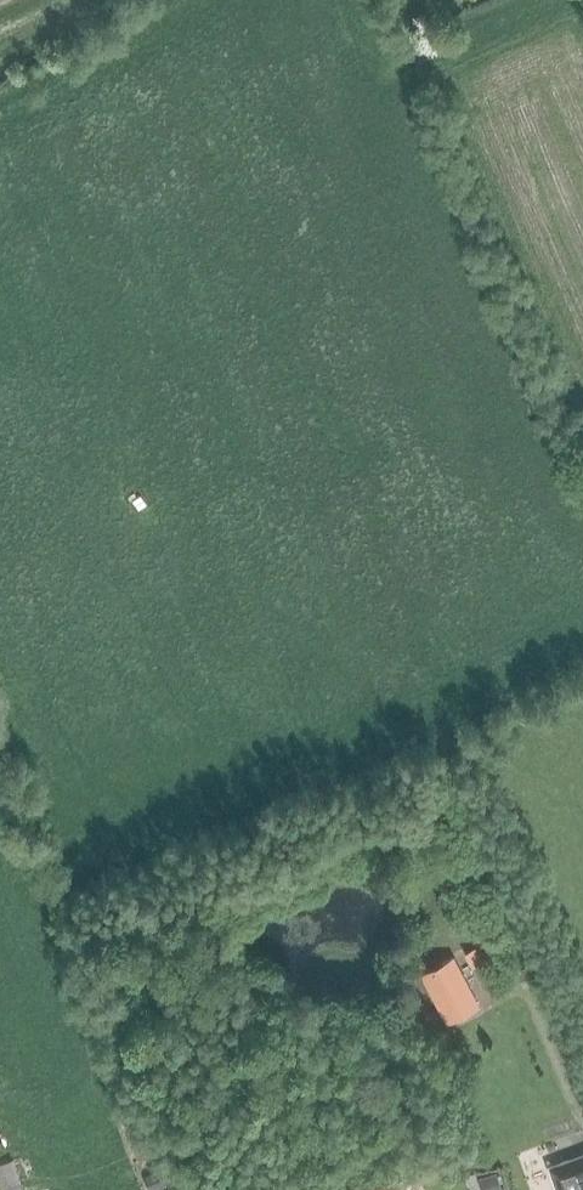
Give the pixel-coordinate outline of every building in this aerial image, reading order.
[(552,1166),(560,1189),(582,1189),(582,1155),(552,1166)] [(11,1158),(0,1162),(0,1185),(2,1189),(21,1189),(11,1158)] [(482,1178),(486,1189),(501,1189),(496,1173),(482,1178)]
